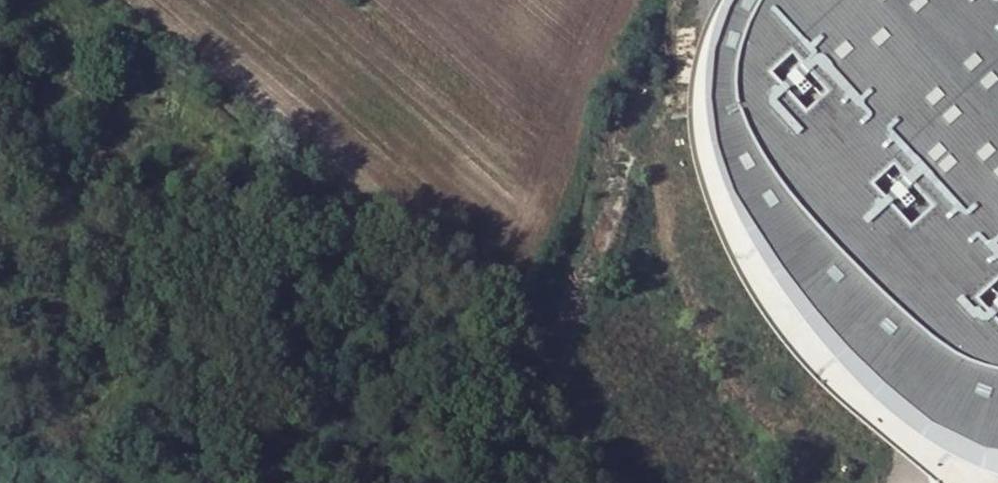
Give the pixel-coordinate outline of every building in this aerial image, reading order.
[(749,30),(741,52),(739,65),(737,87),(737,114),(741,147),(746,173),(756,201),(772,237),(803,288),(829,326),(857,362),(884,393),(937,440),(988,474),(997,478),(997,0),(763,0),(749,30)]
